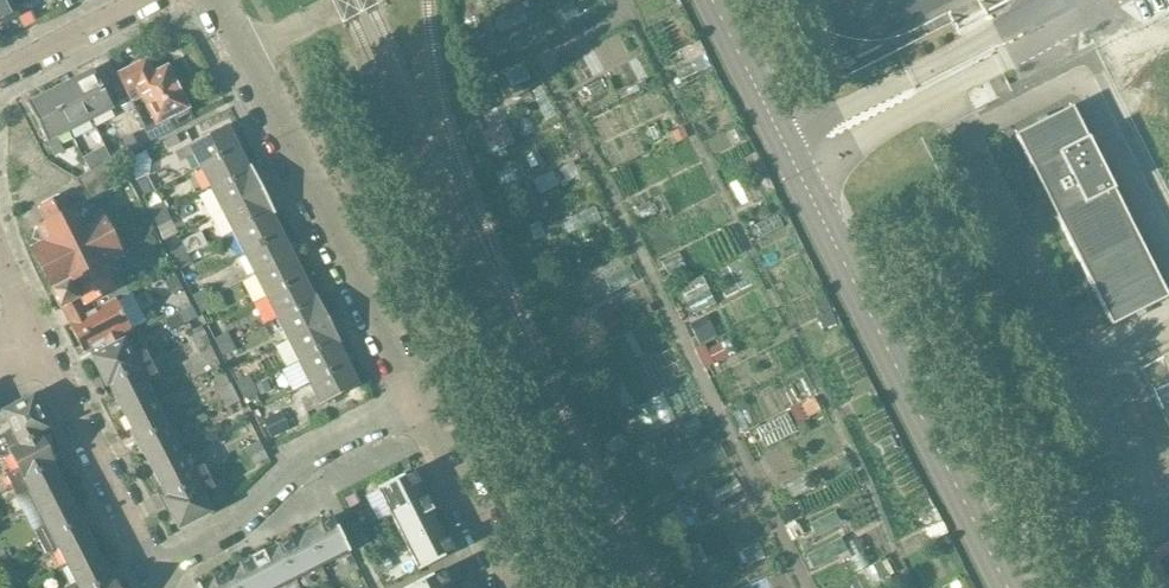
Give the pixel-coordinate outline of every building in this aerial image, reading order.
[(31,11),(26,2),(12,8),(8,0),(0,0),(0,27),(31,11)] [(525,24),(517,9),(491,23),(499,38),(525,24)] [(188,109),(180,94),(166,66),(152,74),(145,60),(116,75),(129,102),(141,96),(154,123),(143,129),(149,142),(193,120),(187,109),(188,109)] [(93,71),(70,82),(89,121),(112,109),(93,71)] [(70,82),(49,93),(68,131),(89,121),(70,82)] [(599,83),(576,96),(583,109),(606,96),(599,83)] [(26,104),(53,156),(62,152),(55,138),(68,131),(49,93),(26,104)] [(1070,107),(1014,136),(1110,327),(1166,298),(1070,107)] [(487,156),(505,148),(494,125),(477,134),(487,156)] [(178,163),(192,156),(199,168),(237,149),(226,127),(174,153),(178,163)] [(131,136),(122,140),(129,153),(137,149),(131,136)] [(248,170),(247,169),(237,149),(199,168),(210,190),(248,170)] [(101,165),(97,156),(84,163),(89,172),(101,165)] [(115,188),(102,165),(76,179),(88,202),(115,188)] [(250,168),(247,169),(248,170),(210,190),(221,212),(262,191),(250,168)] [(262,191),(221,212),(231,233),(270,214),(271,215),(273,214),(262,191)] [(71,210),(63,195),(37,208),(45,223),(33,229),(34,230),(31,239),(30,239),(31,240),(32,240),(39,242),(39,243),(29,248),(52,293),(51,294),(59,310),(60,309),(67,324),(73,322),(114,301),(115,302),(127,296),(118,277),(123,275),(116,261),(123,258),(100,212),(90,217),(89,216),(92,210),(92,209),(92,208),(91,208),(83,206),(82,204),(71,210)] [(161,204),(148,210),(152,219),(165,212),(161,204)] [(165,212),(152,219),(157,227),(170,221),(165,212)] [(271,215),(270,214),(231,233),(242,255),(281,235),(271,215)] [(292,257),(281,235),(242,255),(253,276),(292,257)] [(183,247),(170,253),(174,262),(187,255),(183,247)] [(187,255),(174,262),(178,270),(191,264),(187,255)] [(292,257),(253,276),(264,298),(303,278),(292,257)] [(303,278),(264,298),(275,319),(314,300),(313,299),(303,278)] [(204,290),(191,297),(196,305),(209,299),(204,290)] [(314,300),(275,319),(286,341),(327,320),(316,299),(316,297),(313,299),(314,300)] [(209,299),(196,305),(200,314),(213,307),(209,299)] [(114,301),(73,322),(67,324),(83,354),(90,351),(92,356),(123,341),(120,335),(129,330),(115,302),(114,301)] [(190,307),(178,313),(184,324),(195,318),(190,307)] [(327,320),(286,341),(297,362),(335,343),(336,345),(339,343),(327,320)] [(187,333),(192,343),(205,336),(200,327),(187,333)] [(226,333),(213,340),(217,348),(230,342),(226,333)] [(135,335),(123,341),(92,356),(90,357),(105,387),(149,364),(144,355),(145,354),(135,335)] [(205,336),(192,343),(196,351),(209,344),(205,336)] [(230,342),(217,348),(222,357),(235,350),(230,342)] [(335,343),(297,362),(308,384),(346,365),(336,345),(335,343)] [(149,364),(105,387),(110,397),(113,395),(122,414),(152,399),(143,381),(154,375),(149,364)] [(346,365),(308,384),(314,397),(301,404),(306,413),(358,387),(346,365)] [(248,376),(235,383),(239,391),(252,385),(248,376)] [(216,391),(221,400),(234,394),(229,385),(216,391)] [(252,385),(239,391),(243,400),(256,394),(252,385)] [(234,394),(221,400),(225,408),(238,402),(234,394)] [(26,399),(0,413),(0,450),(2,455),(8,452),(40,435),(50,430),(33,395),(26,399)] [(807,418),(819,412),(813,398),(800,404),(807,418)] [(152,399),(122,414),(132,432),(131,433),(136,443),(178,422),(173,411),(161,417),(152,399)] [(178,422),(136,443),(141,453),(142,452),(151,471),(181,456),(172,438),(183,432),(178,422)] [(55,465),(40,435),(8,452),(17,471),(6,477),(11,487),(55,465)] [(245,449),(249,457),(262,450),(258,442),(245,449)] [(677,481),(725,458),(720,446),(671,469),(677,481)] [(262,450),(249,457),(253,466),(266,459),(262,450)] [(181,456),(151,471),(161,489),(158,491),(163,501),(207,478),(202,468),(190,474),(181,456)] [(55,465),(11,487),(16,498),(27,492),(37,510),(66,495),(57,476),(60,475),(55,465)] [(426,499),(412,471),(376,489),(390,517),(426,499)] [(207,478),(163,501),(178,530),(210,514),(200,495),(212,489),(207,478)] [(66,495),(37,510),(46,528),(34,534),(39,544),(83,522),(78,512),(75,513),(66,495)] [(440,526),(426,499),(390,517),(404,544),(440,526)] [(349,553),(331,518),(304,531),(322,567),(349,553)] [(363,531),(357,519),(348,523),(354,535),(363,531)] [(83,522),(39,544),(45,555),(56,549),(65,567),(95,552),(86,533),(88,532),(83,522)] [(453,554),(440,526),(404,544),(418,572),(453,554)] [(322,567),(304,531),(276,545),(294,581),(322,567)] [(370,545),(363,531),(354,535),(361,549),(370,545)] [(276,545),(249,559),(264,587),(280,587),(294,581),(276,545)] [(65,567),(75,585),(69,587),(94,587),(112,579),(107,569),(104,570),(95,552),(65,567)] [(385,556),(377,560),(383,572),(391,568),(385,556)] [(249,559),(222,573),(230,587),(264,587),(249,559)] [(377,560),(376,559),(368,563),(374,576),(383,572),(377,560)] [(0,564),(0,575),(11,569),(7,561),(0,564)] [(885,580),(877,564),(864,570),(872,586),(885,580)] [(441,571),(407,587),(449,587),(441,571)] [(222,573),(195,586),(196,587),(230,587),(222,573)] [(94,587),(117,587),(112,579),(94,587)]
